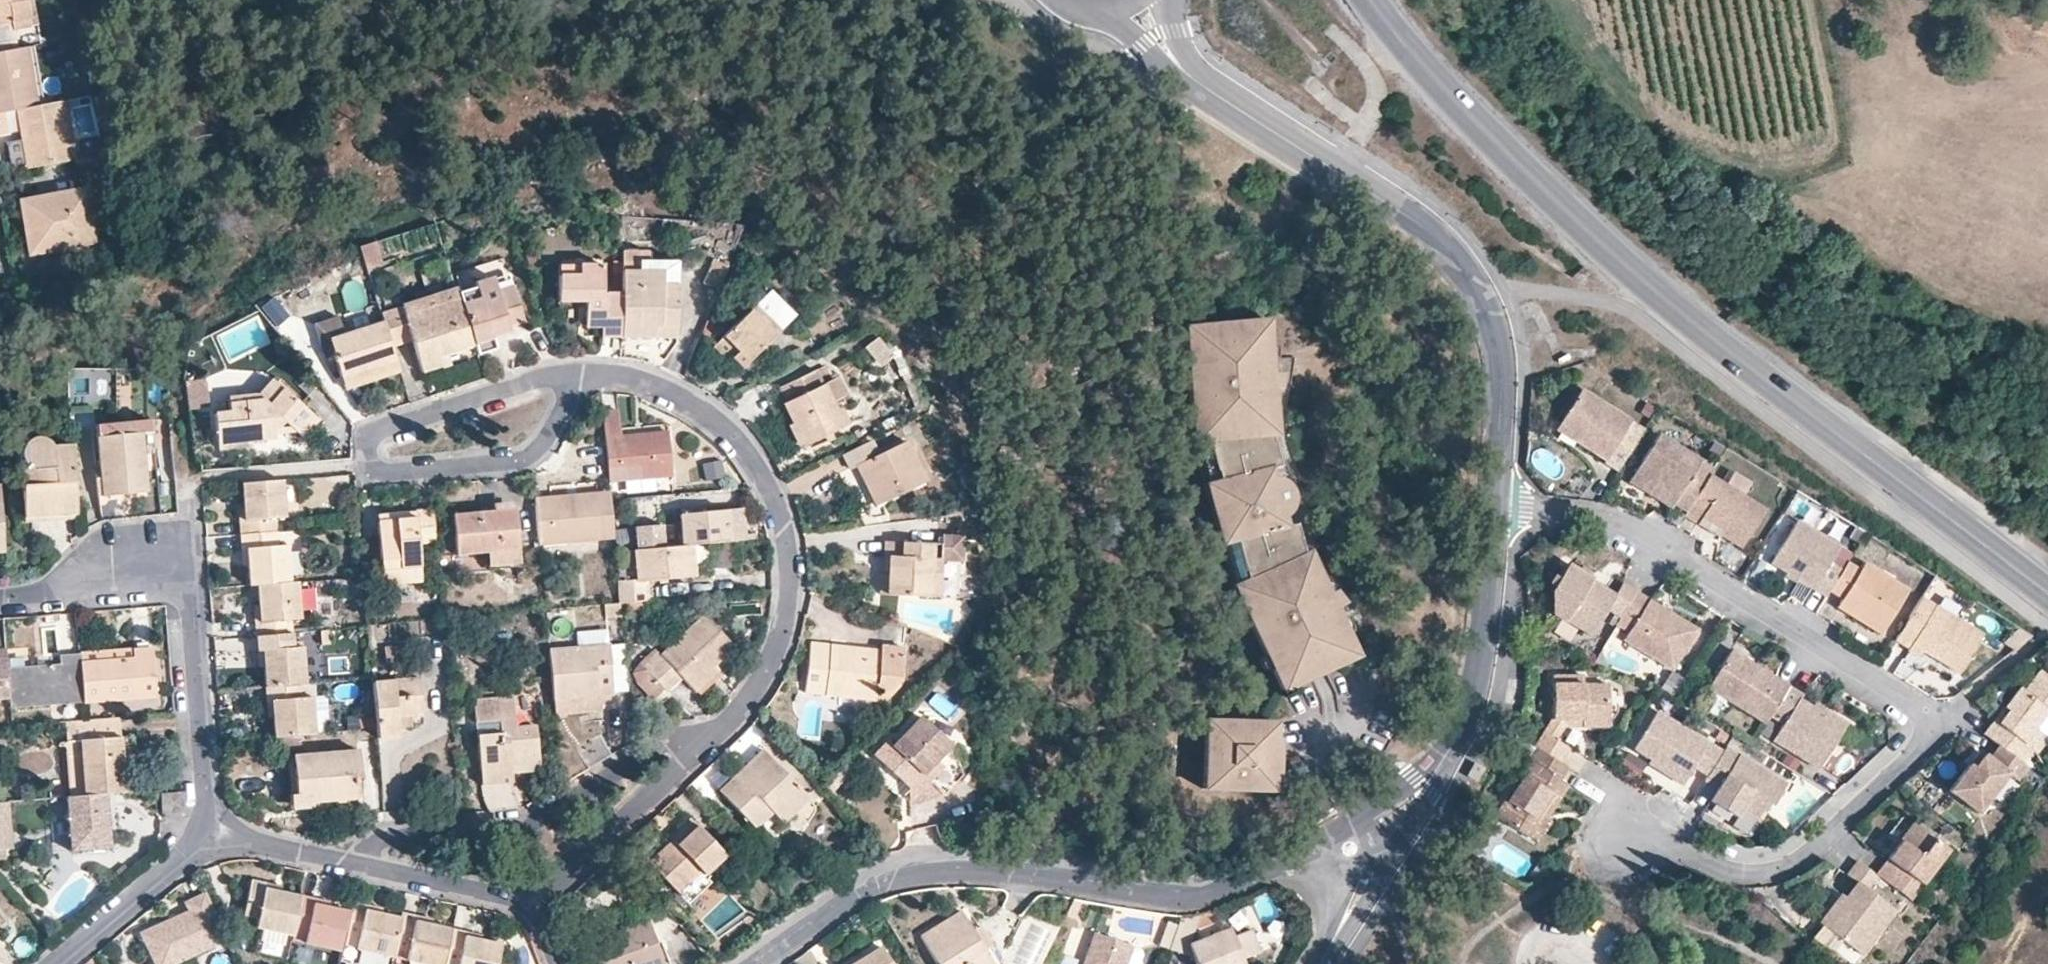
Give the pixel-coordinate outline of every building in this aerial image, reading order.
[(2,24),(4,32),(30,27),(25,0),(0,0),(0,24),(2,24)] [(46,104),(35,46),(25,48),(36,106),(46,104)] [(15,110),(36,106),(25,48),(0,53),(0,113),(15,110)] [(65,101),(46,104),(36,106),(15,110),(19,131),(26,169),(77,160),(65,101)] [(4,134),(12,172),(26,169),(19,131),(4,134)] [(105,154),(77,160),(79,169),(107,164),(105,154)] [(87,188),(21,201),(30,251),(96,238),(87,188)] [(358,249),(365,267),(379,262),(373,243),(358,249)] [(728,267),(714,261),(704,286),(718,292),(728,267)] [(639,262),(639,271),(662,272),(662,285),(676,285),(676,262),(639,262)] [(602,336),(622,337),(622,294),(601,294),(601,264),(578,264),(578,274),(558,275),(558,300),(585,300),(586,327),(602,327),(602,336)] [(558,264),(558,275),(578,274),(578,264),(558,264)] [(639,271),(622,271),(622,294),(622,337),(655,336),(656,327),(676,327),(676,285),(662,285),(662,272),(639,271)] [(497,289),(513,284),(510,274),(494,279),(497,289)] [(494,279),(457,290),(459,299),(474,346),(477,355),(498,348),(494,334),(511,329),(509,325),(525,320),(513,284),(497,289),(494,279)] [(738,351),(732,357),(744,368),(794,315),(766,289),(723,334),(738,351)] [(452,291),(401,307),(404,316),(454,300),(452,291)] [(439,357),(474,346),(459,299),(454,300),(404,316),(412,340),(422,371),(441,366),(439,357)] [(401,307),(380,314),(382,320),(383,323),(390,347),(412,340),(404,316),(401,307)] [(383,323),(382,320),(344,332),(337,313),(314,321),(325,357),(334,355),(341,376),(357,371),(359,378),(382,370),(380,362),(394,358),(390,347),(383,323)] [(1267,390),(1266,371),(1261,318),(1181,325),(1191,441),(1231,585),(1281,689),(1356,653),(1332,605),(1325,589),(1305,549),(1300,551),(1291,521),(1277,525),(1275,515),(1278,514),(1281,511),(1284,510),(1287,506),(1288,501),(1289,497),(1288,491),(1287,487),(1285,483),(1282,480),(1280,477),(1276,476),(1273,475),(1269,474),(1263,475),(1261,467),(1274,463),(1266,434),(1271,433),(1267,390)] [(656,327),(655,336),(676,337),(676,327),(656,327)] [(728,362),(732,357),(738,351),(723,334),(713,346),(728,362)] [(875,369),(891,362),(882,340),(866,347),(875,369)] [(398,370),(394,358),(380,362),(382,370),(359,378),(357,371),(341,376),(345,388),(398,370)] [(820,368),(782,387),(789,401),(784,403),(804,446),(843,426),(823,384),(827,382),(820,368)] [(1276,371),(1266,371),(1267,390),(1274,389),(1276,371)] [(229,412),(215,413),(218,450),(251,446),(252,441),(275,438),(275,430),(279,430),(285,422),(301,437),(317,420),(272,380),(261,393),(229,396),(229,412)] [(187,386),(190,405),(208,390),(207,383),(187,386)] [(208,390),(190,405),(190,413),(211,411),(208,390)] [(1579,390),(1559,422),(1581,437),(1577,441),(1605,458),(1629,420),(1579,390)] [(619,412),(603,413),(608,482),(671,476),(668,433),(643,435),(643,441),(622,443),(621,437),(619,412)] [(96,426),(98,438),(138,434),(145,492),(158,491),(151,421),(96,426)] [(1581,437),(1559,422),(1555,427),(1577,441),(1581,437)] [(138,434),(98,438),(104,496),(145,492),(138,434)] [(1710,472),(1714,467),(1659,434),(1634,475),(1661,492),(1657,500),(1671,509),(1675,504),(1687,511),(1710,472)] [(643,435),(621,437),(622,443),(643,441),(643,435)] [(75,514),(70,446),(52,447),(50,444),(48,442),(45,441),(42,440),(40,440),(36,439),(31,439),(29,441),(26,442),(24,445),(22,448),(20,452),(19,457),(24,518),(75,514)] [(878,455),(870,441),(843,454),(851,467),(856,465),(877,505),(925,482),(905,441),(878,455)] [(702,465),(706,483),(725,479),(720,461),(702,465)] [(1687,511),(1684,516),(1699,525),(1703,519),(1715,526),(1718,522),(1725,526),(1722,532),(1743,545),(1766,507),(1710,472),(1687,511)] [(1661,492),(1634,475),(1630,483),(1657,500),(1661,492)] [(283,517),(280,482),(239,485),(240,502),(236,503),(239,535),(276,532),(275,518),(283,517)] [(552,489),(552,496),(552,500),(597,497),(596,485),(552,489)] [(552,496),(535,498),(539,544),(614,538),(610,500),(610,496),(597,497),(552,500),(552,496)] [(742,510),(726,511),(729,542),(744,541),(742,510)] [(690,545),(729,542),(726,511),(680,515),(683,546),(690,545)] [(420,546),(436,545),(433,512),(417,514),(418,520),(380,523),(383,572),(401,571),(402,585),(423,583),(420,546)] [(517,513),(457,518),(460,559),(489,557),(491,570),(522,568),(517,513)] [(418,520),(417,514),(379,516),(380,523),(418,520)] [(1703,519),(1699,525),(1719,537),(1722,532),(1725,526),(1718,522),(1715,526),(1703,519)] [(661,520),(638,522),(641,550),(663,548),(661,520)] [(1772,562),(1826,594),(1829,589),(1842,568),(1829,560),(1838,544),(1797,520),(1772,562)] [(633,529),(617,531),(619,549),(634,548),(633,529)] [(277,546),(276,532),(239,535),(241,565),(246,564),(248,586),(255,586),(289,583),(286,546),(277,546)] [(886,542),(884,574),(881,574),(880,593),(929,597),(931,560),(939,561),(959,562),(961,539),(942,538),(941,545),(886,542)] [(692,575),(690,545),(683,546),(663,548),(641,550),(633,551),(635,580),(617,581),(619,603),(647,601),(645,580),(692,575)] [(1860,566),(1847,559),(1842,568),(1829,589),(1842,596),(1838,602),(1857,613),(1854,618),(1880,633),(1907,587),(1863,561),(1860,566)] [(931,560),(929,597),(937,597),(939,561),(931,560)] [(1621,617),(1636,592),(1622,583),(1614,595),(1589,580),(1577,572),(1567,566),(1552,588),(1554,612),(1591,635),(1608,609),(1621,617)] [(1577,572),(1589,580),(1593,574),(1581,567),(1577,572)] [(385,586),(402,585),(401,571),(383,572),(385,586)] [(296,582),(289,583),(255,586),(256,603),(251,604),(254,635),(292,632),(291,620),(300,618),(296,582)] [(1325,589),(1332,605),(1340,601),(1331,586),(1325,589)] [(1621,617),(1616,625),(1628,632),(1624,641),(1672,670),(1696,630),(1668,612),(1665,618),(1646,606),(1650,601),(1636,592),(1621,617)] [(1982,632),(1921,595),(1895,639),(1908,646),(1907,649),(1917,655),(1926,640),(1941,649),(1935,659),(1957,672),(1982,632)] [(1668,612),(1650,601),(1646,606),(1665,618),(1668,612)] [(1836,606),(1854,618),(1857,613),(1838,602),(1836,606)] [(704,616),(647,669),(668,691),(682,677),(698,693),(719,672),(713,665),(733,646),(704,616)] [(292,632),(254,635),(256,666),(261,666),(263,687),(300,683),(305,683),(303,647),(293,648),(292,632)] [(812,643),(809,661),(828,663),(829,654),(830,645),(812,643)] [(828,663),(809,661),(805,692),(874,701),(877,689),(888,690),(900,681),(904,648),(882,645),(881,651),(856,648),(856,656),(829,654),(828,663)] [(856,656),(856,648),(830,645),(829,654),(856,656)] [(150,647),(80,652),(80,654),(83,703),(155,697),(150,647)] [(613,648),(557,652),(562,721),(619,717),(613,648)] [(10,697),(8,668),(6,649),(0,649),(0,698),(10,697)] [(1769,717),(1788,687),(1760,671),(1758,676),(1741,665),(1744,660),(1729,651),(1706,689),(1765,725),(1769,717)] [(60,663),(8,668),(10,697),(11,708),(83,703),(80,654),(60,655),(60,663)] [(1758,676),(1760,671),(1744,660),(1741,665),(1758,676)] [(1986,738),(2001,750),(2026,768),(2038,753),(2038,752),(2029,746),(2039,732),(2047,720),(2047,677),(2043,674),(2027,695),(2022,691),(2007,711),(2010,713),(2000,726),(1997,723),(1986,738)] [(1552,720),(1536,749),(1539,751),(1562,764),(1571,749),(1557,741),(1565,727),(1565,720),(1584,720),(1584,727),(1609,727),(1610,686),(1585,686),(1585,678),(1554,678),(1552,720)] [(375,729),(376,739),(397,737),(396,728),(395,715),(410,714),(421,712),(418,679),(371,683),(375,729)] [(270,719),(272,737),(278,736),(298,735),(314,734),(311,697),(301,697),(300,683),(263,687),(265,719),(270,719)] [(1801,695),(1788,687),(1769,717),(1781,725),(1772,742),(1818,769),(1845,724),(1821,709),(1818,713),(1798,701),(1801,695)] [(477,735),(481,772),(512,769),(512,773),(538,769),(535,726),(516,728),(513,698),(473,700),(476,722),(498,720),(500,733),(477,735)] [(1695,767),(1708,775),(1723,751),(1658,712),(1634,749),(1651,759),(1686,781),(1695,767)] [(395,715),(396,728),(411,727),(410,714),(395,715)] [(921,775),(938,791),(958,771),(955,749),(921,717),(894,746),(888,741),(874,756),(909,788),(921,775)] [(120,738),(119,719),(85,721),(65,723),(66,742),(79,741),(82,796),(106,794),(125,793),(121,738),(120,738)] [(1258,719),(1205,719),(1203,788),(1262,789),(1268,788),(1272,786),(1275,783),(1276,779),(1276,729),(1275,726),(1272,724),(1270,721),(1267,720),(1263,719),(1258,719)] [(476,722),(477,735),(500,733),(498,720),(476,722)] [(2047,739),(2047,720),(2039,732),(2047,739)] [(2038,753),(2041,755),(2047,746),(2047,739),(2039,732),(2029,746),(2038,752),(2038,753)] [(298,735),(278,736),(279,748),(300,746),(298,735)] [(131,737),(121,738),(125,793),(136,792),(131,737)] [(79,741),(66,742),(71,797),(82,796),(79,741)] [(1708,775),(1704,781),(1718,790),(1711,802),(1737,818),(1742,810),(1757,820),(1768,801),(1774,805),(1787,784),(1726,746),(1723,751),(1708,775)] [(762,750),(721,791),(755,828),(772,813),(781,822),(807,797),(762,750)] [(2026,768),(2001,750),(1992,762),(1982,755),(1951,795),(1980,817),(2010,778),(2019,785),(2030,771),(2026,768)] [(286,756),(290,802),(355,797),(352,769),(358,769),(358,751),(286,756)] [(1561,782),(1570,769),(1562,764),(1539,751),(1498,819),(1497,820),(1499,820),(1535,842),(1548,820),(1568,787),(1561,782)] [(1686,781),(1651,759),(1648,764),(1683,786),(1686,781)] [(849,761),(836,775),(844,782),(857,768),(849,761)] [(1484,773),(1475,767),(1468,779),(1477,785),(1484,773)] [(481,772),(482,784),(513,781),(512,773),(512,769),(481,772)] [(483,799),(490,811),(521,808),(515,797),(513,781),(482,784),(483,799)] [(71,797),(66,797),(70,851),(110,848),(106,794),(82,796),(71,797)] [(184,796),(164,797),(165,814),(185,813),(184,796)] [(355,797),(290,802),(290,811),(355,805),(355,797)] [(12,847),(9,802),(0,802),(0,848),(12,847)] [(683,831),(651,863),(677,891),(699,870),(703,874),(723,855),(690,820),(680,828),(683,831)] [(1554,824),(1548,820),(1535,842),(1541,846),(1554,824)] [(1884,880),(1903,895),(1913,880),(1919,884),(1946,849),(1914,824),(1877,874),(1884,880)] [(1877,874),(1858,861),(1848,875),(1856,882),(1839,906),(1834,902),(1817,924),(1864,959),(1898,914),(1874,894),(1884,880),(1877,874)] [(680,898),(687,906),(709,886),(702,878),(680,898)] [(292,932),(300,895),(282,890),(281,886),(251,880),(244,915),(257,918),(255,928),(260,929),(256,951),(286,958),(292,932)] [(143,933),(158,963),(171,963),(225,939),(205,895),(187,903),(190,910),(143,933)] [(329,901),(300,895),(292,932),(306,934),(305,944),(341,952),(344,938),(349,911),(329,906),(329,901)] [(351,899),(349,911),(344,938),(358,940),(356,950),(391,958),(394,947),(400,917),(383,913),(383,907),(351,899)] [(400,917),(394,947),(408,951),(406,961),(419,963),(442,963),(451,928),(432,924),(432,918),(401,912),(400,917)] [(1191,954),(1195,963),(1244,963),(1241,957),(1231,934),(1229,928),(1188,944),(1200,914),(1196,915),(1185,915),(1182,915),(1169,949),(1191,954)] [(962,915),(923,938),(939,963),(993,963),(962,915)] [(650,922),(633,927),(634,931),(592,944),(599,963),(664,963),(650,922)] [(1231,934),(1241,957),(1257,950),(1248,927),(1231,934)] [(451,928),(442,963),(445,963),(495,963),(500,944),(480,939),(480,934),(451,928)] [(1134,951),(1099,937),(1089,963),(1129,963),(1134,951)] [(879,947),(850,963),(890,963),(879,947)]
